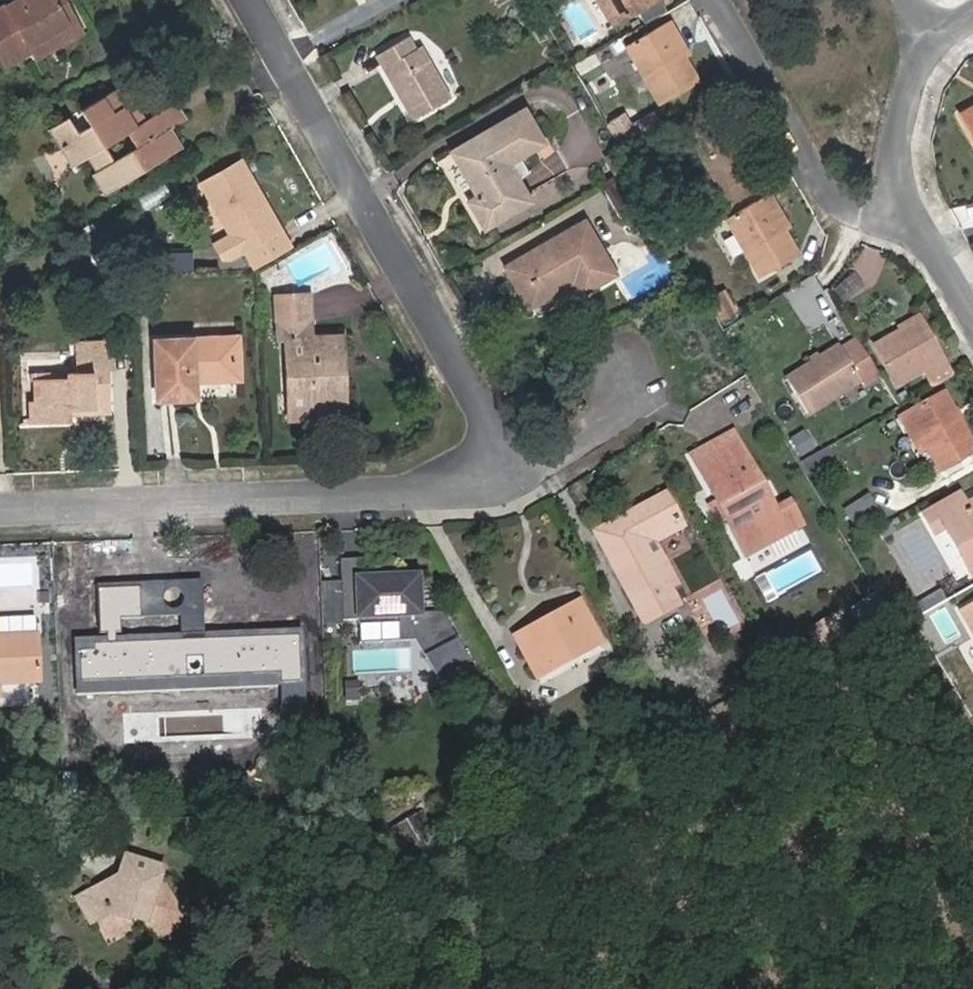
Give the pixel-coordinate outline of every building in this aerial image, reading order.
[(57,7),(52,0),(15,0),(0,9),(0,57),(4,64),(30,49),(29,46),(66,24),(57,7)] [(617,25),(660,0),(603,0),(617,25)] [(68,2),(57,7),(66,24),(29,46),(30,49),(36,60),(84,32),(68,2)] [(673,37),(679,34),(671,20),(626,46),(659,103),(699,81),(684,56),(673,37)] [(690,53),(679,34),(673,37),(684,56),(690,53)] [(390,63),(383,67),(413,119),(451,98),(421,46),(417,48),(410,36),(384,51),(390,63)] [(377,55),(383,67),(390,63),(384,51),(377,55)] [(82,109),(90,122),(77,130),(69,117),(49,129),(61,150),(70,145),(79,162),(90,155),(98,169),(92,173),(103,192),(182,147),(170,128),(185,119),(175,102),(147,120),(137,126),(130,112),(139,106),(125,83),(82,109)] [(959,113),(972,138),(972,105),(959,113)] [(147,120),(139,106),(130,112),(137,126),(147,120)] [(452,151),(477,196),(469,201),(484,227),(532,200),(510,162),(544,142),(525,109),(452,151)] [(731,206),(766,185),(722,110),(688,129),(731,206)] [(627,120),(614,128),(628,150),(661,131),(654,118),(633,130),(627,120)] [(604,160),(597,130),(560,137),(566,168),(604,160)] [(70,145),(61,150),(70,166),(79,162),(70,145)] [(561,153),(531,165),(537,181),(567,170),(561,153)] [(203,185),(230,233),(235,230),(246,250),(281,230),(242,163),(203,185)] [(602,186),(619,217),(650,200),(633,169),(602,186)] [(774,210),(779,207),(771,193),(727,218),(760,275),(799,252),(785,228),(774,210)] [(789,226),(779,207),(774,210),(785,228),(789,226)] [(505,266),(529,307),(573,283),(579,295),(617,274),(585,219),(505,266)] [(847,304),(868,284),(856,271),(835,291),(847,304)] [(287,339),(289,409),(334,407),(333,362),(344,362),(343,335),(311,336),(310,293),(276,295),(278,339),(287,339)] [(942,360),(941,361),(919,322),(876,346),(898,385),(925,370),(934,385),(951,375),(942,360)] [(156,340),(158,397),(196,396),(195,380),(240,378),(239,337),(156,340)] [(879,376),(857,340),(841,350),(839,347),(786,380),(808,416),(861,382),(863,386),(879,376)] [(32,378),(33,400),(27,401),(28,424),(70,422),(70,411),(111,409),(109,371),(104,372),(102,342),(76,343),(76,371),(66,372),(67,376),(32,378)] [(334,407),(289,409),(289,420),(346,418),(344,362),(333,362),(334,407)] [(928,447),(940,470),(972,452),(972,447),(943,395),(909,414),(928,447)] [(918,451),(928,447),(909,414),(900,419),(918,451)] [(807,429),(790,439),(800,457),(818,446),(807,429)] [(733,433),(706,447),(711,458),(738,442),(733,433)] [(706,447),(691,455),(744,556),(800,526),(790,506),(776,514),(771,516),(758,490),(762,487),(738,442),(711,458),(706,447)] [(834,460),(827,448),(812,456),(819,468),(834,460)] [(776,514),(762,487),(758,490),(771,516),(776,514)] [(622,529),(600,542),(644,623),(678,605),(669,588),(647,545),(643,539),(679,519),(666,493),(617,520),(622,529)] [(847,507),(859,529),(885,515),(873,493),(847,507)] [(966,506),(959,496),(924,516),(935,535),(946,530),(970,574),(972,573),(972,503),(966,506)] [(683,527),(679,519),(643,539),(647,545),(669,588),(677,584),(656,542),(683,527)] [(595,532),(600,542),(622,529),(617,520),(595,532)] [(919,574),(937,566),(922,528),(903,536),(919,574)] [(811,547),(764,574),(776,596),(824,569),(811,547)] [(364,558),(342,559),(344,620),(361,619),(361,624),(381,624),(381,615),(400,614),(401,634),(419,633),(443,677),(470,662),(442,612),(420,613),(418,575),(365,577),(364,558)] [(202,578),(94,584),(97,637),(73,639),(76,694),(277,682),(279,719),(307,717),(302,627),(206,632),(202,578)] [(920,613),(948,603),(945,592),(917,601),(920,613)] [(580,601),(562,611),(566,619),(535,636),(546,657),(530,665),(537,676),(602,641),(580,601)] [(959,611),(972,634),(972,603),(959,611)] [(566,619),(562,611),(530,628),(515,637),(530,665),(546,657),(535,636),(566,619)] [(932,620),(927,611),(914,618),(919,627),(932,620)] [(835,614),(814,626),(824,644),(845,631),(835,614)] [(401,634),(401,640),(416,639),(438,679),(443,677),(419,633),(401,634)] [(38,682),(36,635),(0,636),(0,684),(38,682)] [(433,806),(380,837),(392,858),(445,827),(433,806)] [(119,876),(76,900),(88,923),(109,912),(146,923),(155,941),(176,930),(181,913),(167,887),(156,891),(162,868),(125,857),(119,876)]
